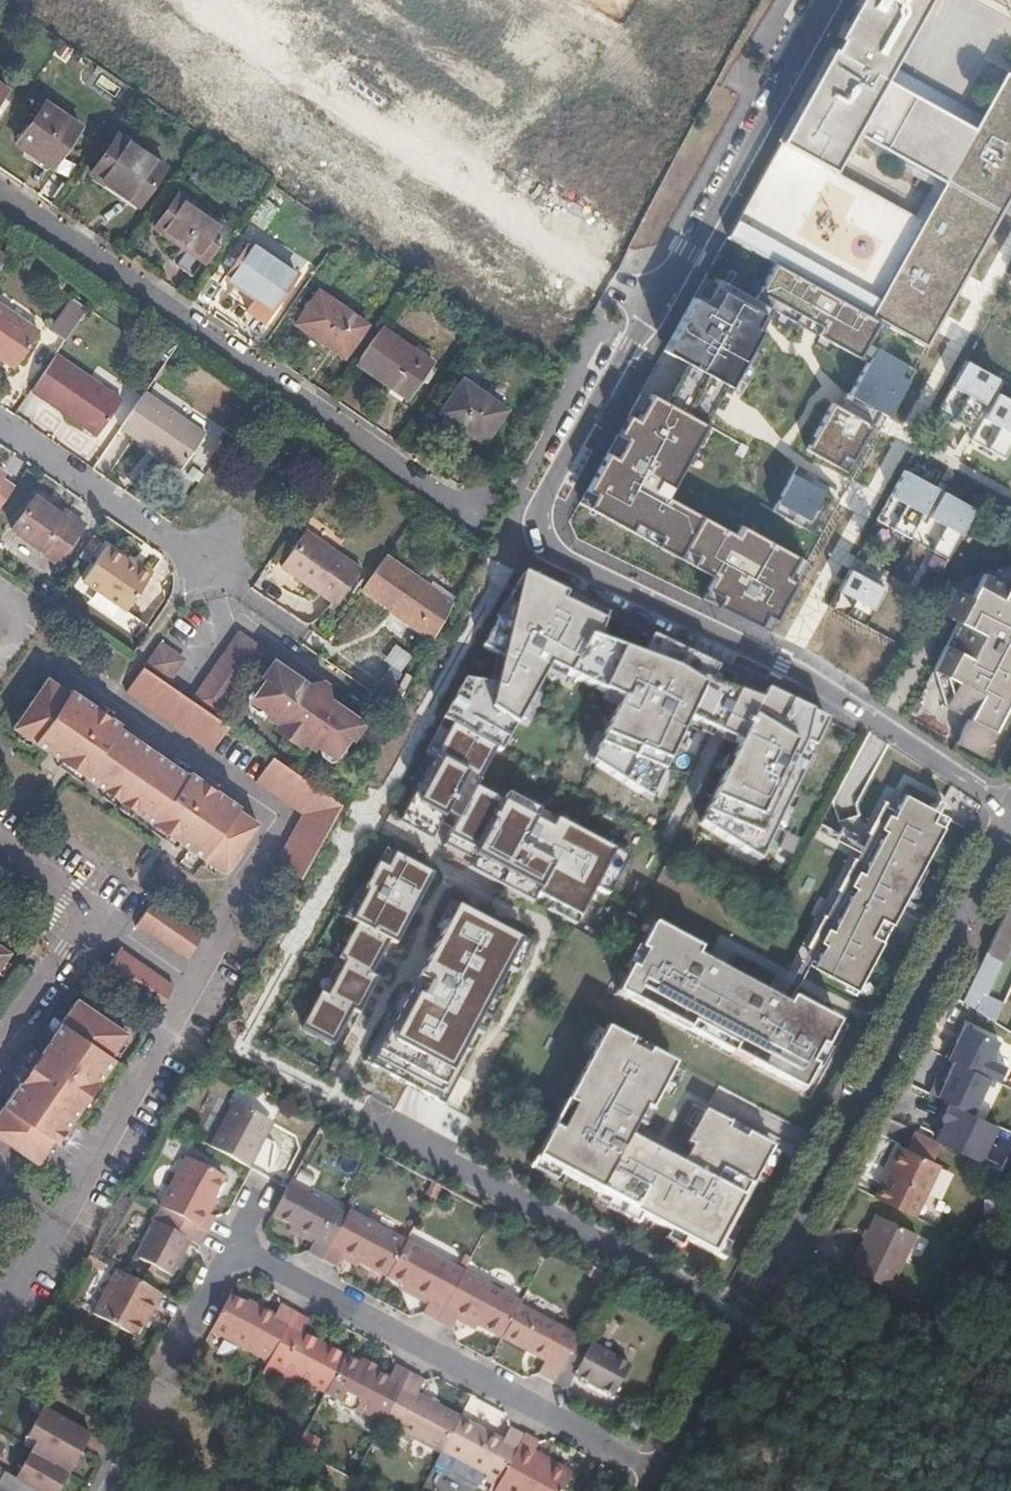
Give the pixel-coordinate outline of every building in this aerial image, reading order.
[(620,20),(635,0),(588,0),(620,20)] [(714,34),(737,1),(736,0),(673,0),(670,3),(714,34)] [(782,142),(832,169),(854,130),(946,182),(925,220),(872,315),(879,318),(926,344),(1010,189),(1010,75),(1005,72),(974,128),(884,79),(927,0),(861,0),(782,142)] [(78,129),(45,106),(16,148),(49,170),(78,129)] [(161,166),(113,133),(86,172),(103,184),(109,176),(139,196),(161,166)] [(832,169),(782,142),(728,237),(779,266),(872,315),(925,220),(832,169)] [(174,194),(150,227),(182,248),(171,263),(189,275),(199,260),(201,261),(224,229),(174,194)] [(273,307),(296,275),(248,242),(225,274),(273,307)] [(872,315),(779,266),(761,300),(770,304),(859,357),(879,318),(872,315)] [(762,329),(758,327),(770,304),(761,300),(715,278),(702,302),(691,296),(660,349),(689,367),(679,384),(667,405),(651,397),(639,422),(629,416),(619,433),(629,439),(618,460),(605,452),(579,502),(711,579),(702,595),(771,629),(804,559),(743,528),(737,536),(667,500),(706,427),(715,404),(726,386),(730,388),(762,329)] [(317,292),(295,325),(343,358),(367,326),(317,292)] [(54,322),(69,331),(82,311),(68,302),(54,322)] [(0,306),(0,352),(17,364),(38,333),(0,306)] [(70,336),(54,325),(49,331),(65,343),(70,336)] [(435,360),(394,333),(367,371),(407,400),(435,360)] [(916,369),(877,349),(846,397),(886,418),(916,369)] [(17,364),(0,352),(0,358),(14,368),(17,364)] [(121,401),(56,356),(31,392),(65,415),(68,410),(100,432),(121,401)] [(998,379),(965,361),(938,408),(970,426),(998,379)] [(481,443),(504,410),(460,379),(437,411),(481,443)] [(205,434),(146,392),(121,428),(181,469),(205,434)] [(997,393),(974,438),(1004,458),(1010,446),(1010,400),(997,393)] [(872,432),(832,408),(806,449),(849,473),(872,432)] [(97,436),(100,432),(68,410),(65,415),(97,436)] [(937,488),(905,470),(873,520),(949,558),(975,508),(943,491),(929,516),(922,511),(937,488)] [(13,487),(1,478),(4,473),(0,471),(0,505),(13,487)] [(828,491),(797,475),(781,504),(813,520),(828,491)] [(84,526),(67,514),(66,517),(37,498),(12,533),(58,565),(84,526)] [(295,543),(271,579),(327,617),(353,583),(295,543)] [(151,568),(144,563),(138,566),(108,545),(82,581),(125,611),(150,577),(151,568)] [(889,587),(848,567),(828,603),(864,624),(889,587)] [(446,615),(377,568),(352,603),(425,654),(446,615)] [(695,824),(756,860),(827,720),(772,692),(766,689),(763,698),(747,687),(733,689),(736,680),(721,672),(650,636),(638,654),(597,638),(607,617),(538,579),(517,568),(478,652),(497,660),(490,688),(461,682),(436,722),(446,727),(427,757),(435,764),(403,828),(470,864),(466,875),(516,903),(532,912),(581,939),(600,894),(612,900),(638,858),(512,788),(505,801),(478,788),(544,668),(616,699),(583,764),(643,796),(684,715),(723,731),(734,742),(695,824)] [(1009,588),(984,573),(971,596),(955,588),(942,612),(959,622),(933,671),(958,685),(944,709),(967,723),(954,746),(977,760),(1010,700),(1010,584),(1009,588)] [(239,631),(232,641),(252,656),(260,645),(239,631)] [(252,656),(232,641),(223,654),(243,669),(252,656)] [(178,659),(157,642),(149,655),(171,670),(178,659)] [(260,645),(252,656),(260,661),(267,650),(260,645)] [(223,654),(215,665),(236,680),(243,669),(223,654)] [(149,655),(141,666),(155,675),(163,681),(171,670),(149,655)] [(254,705),(259,708),(285,670),(269,660),(260,674),(262,676),(251,691),(254,705)] [(215,665),(207,675),(228,691),(236,680),(215,665)] [(155,675),(141,666),(124,691),(138,701),(155,675)] [(285,670),(259,708),(265,712),(263,715),(272,721),(273,732),(291,744),(302,742),(309,748),(313,743),(328,754),(337,749),(348,734),(352,737),(363,722),(340,706),(336,712),(326,706),(325,683),(299,686),(289,680),(291,674),(285,670)] [(210,751),(226,725),(211,715),(190,700),(163,681),(155,675),(138,701),(210,751)] [(198,688),(219,704),(228,691),(207,675),(198,688)] [(395,707),(405,690),(382,675),(370,691),(395,707)] [(59,764),(117,803),(152,751),(114,727),(117,722),(65,688),(62,692),(42,679),(8,731),(52,760),(59,764)] [(190,700),(211,715),(219,704),(198,688),(190,700)] [(152,751),(117,803),(170,839),(222,875),(259,823),(236,808),(239,802),(188,768),(184,773),(152,751)] [(298,881),(341,804),(269,755),(254,780),(300,813),(275,866),(298,881)] [(947,803),(941,800),(936,809),(916,799),(913,805),(904,800),(898,811),(895,810),(892,814),(887,812),(880,824),(886,826),(881,834),(886,836),(880,847),(888,852),(882,862),(874,857),(868,868),(865,866),(863,870),(856,867),(848,883),(853,886),(851,891),(855,894),(849,905),(857,909),(852,919),(844,915),(835,930),(831,928),(826,926),(819,939),(824,942),(820,949),(825,951),(820,962),(828,966),(825,972),(851,986),(858,973),(869,978),(886,946),(874,940),(888,915),(898,921),(916,889),(904,883),(918,858),(929,864),(946,832),(935,826),(947,803)] [(787,973),(774,997),(786,1004),(791,997),(801,980),(820,949),(824,942),(819,939),(826,926),(831,928),(851,891),(853,886),(848,883),(856,867),(863,870),(865,866),(881,834),(886,826),(880,824),(887,812),(892,814),(895,810),(888,805),(880,802),(787,973)] [(432,870),(385,846),(364,890),(356,885),(340,919),(355,925),(333,957),(342,966),(328,993),(317,990),(302,1025),(310,1031),(330,1043),(349,1010),(357,1013),(375,977),(367,972),(385,938),(394,941),(432,870)] [(206,932),(153,900),(136,929),(189,957),(206,932)] [(499,926),(450,900),(364,1056),(434,1092),(524,940),(515,935),(499,926)] [(963,1004),(998,1025),(1001,1017),(996,1014),(997,1013),(982,1003),(1001,962),(1004,963),(1010,947),(1010,907),(1010,906),(963,1004)] [(699,958),(702,951),(656,927),(643,951),(648,954),(638,973),(633,970),(620,995),(691,1032),(695,1026),(738,1048),(734,1055),(806,1093),(819,1067),(814,1064),(823,1046),(829,1049),(842,1024),(795,999),(791,997),(786,1004),(774,997),(731,975),(724,987),(713,981),(720,969),(699,958)] [(173,982),(122,946),(104,972),(158,1010),(173,982)] [(14,965),(0,955),(0,985),(14,965)] [(1010,996),(1010,968),(1000,991),(1010,996)] [(82,1012),(0,1131),(0,1148),(42,1178),(58,1156),(63,1160),(121,1076),(115,1072),(132,1048),(82,1012)] [(1000,1041),(966,1024),(949,1063),(954,1065),(990,1081),(1000,1086),(1006,1072),(989,1063),(1000,1041)] [(634,1044),(608,1030),(569,1103),(577,1107),(563,1134),(555,1130),(539,1161),(718,1255),(775,1149),(750,1135),(747,1139),(730,1130),(732,1126),(707,1113),(690,1144),(696,1147),(684,1170),(654,1154),(629,1142),(646,1110),(652,1112),(676,1066),(651,1053),(648,1058),(631,1049),(634,1044)] [(990,1081),(954,1065),(936,1097),(955,1107),(973,1117),(990,1081)] [(236,1106),(212,1151),(250,1171),(274,1126),(236,1106)] [(973,1117),(955,1107),(934,1142),(978,1168),(997,1132),(973,1117)] [(905,1149),(879,1199),(919,1218),(944,1169),(905,1149)] [(188,1160),(160,1210),(163,1211),(208,1236),(216,1222),(206,1215),(225,1180),(188,1160)] [(309,1257),(311,1256),(324,1264),(349,1217),(310,1195),(312,1192),(293,1181),(288,1191),(274,1216),(318,1240),(309,1257)] [(201,1250),(208,1236),(163,1211),(137,1258),(174,1279),(193,1245),(201,1250)] [(349,1217),(324,1264),(339,1271),(346,1258),(388,1281),(407,1243),(351,1213),(349,1217)] [(854,1272),(872,1281),(893,1292),(920,1237),(882,1217),(854,1272)] [(423,1316),(438,1324),(464,1274),(407,1243),(388,1281),(430,1304),(423,1316)] [(156,1312),(164,1298),(119,1274),(96,1315),(137,1337),(151,1310),(156,1312)] [(464,1274),(438,1324),(453,1332),(460,1319),(501,1342),(504,1336),(520,1307),(521,1305),(464,1274)] [(259,1313),(231,1298),(212,1332),(269,1364),(295,1314),(282,1308),(276,1317),(261,1308),(259,1313)] [(553,1384),(574,1343),(576,1339),(520,1307),(504,1336),(533,1353),(532,1355),(547,1364),(539,1376),(553,1384)] [(299,1380),(327,1395),(346,1358),(305,1336),(312,1323),(295,1314),(269,1364),(264,1374),(293,1390),(299,1380)] [(574,1343),(553,1384),(569,1393),(576,1381),(613,1402),(629,1373),(574,1343)] [(346,1358),(327,1395),(384,1427),(411,1376),(397,1369),(391,1382),(346,1358)] [(81,1412),(43,1392),(36,1404),(81,1429),(88,1416),(81,1412)] [(441,1457),(443,1453),(461,1419),(418,1397),(397,1434),(441,1457)] [(81,1429),(36,1404),(28,1420),(16,1413),(8,1426),(52,1450),(60,1435),(66,1439),(72,1428),(79,1432),(81,1429)] [(496,1489),(524,1437),(510,1429),(510,1428),(502,1442),(461,1419),(443,1453),(486,1475),(482,1481),(496,1489)] [(31,1489),(52,1450),(8,1426),(0,1441),(13,1449),(0,1472),(0,1473),(31,1489)] [(538,1445),(524,1437),(496,1489),(495,1490),(563,1490),(570,1478),(531,1457),(538,1445)] [(31,1489),(0,1473),(0,1490),(36,1490),(31,1489)] [(599,1489),(602,1490),(614,1490),(620,1479),(609,1473),(599,1489)]
